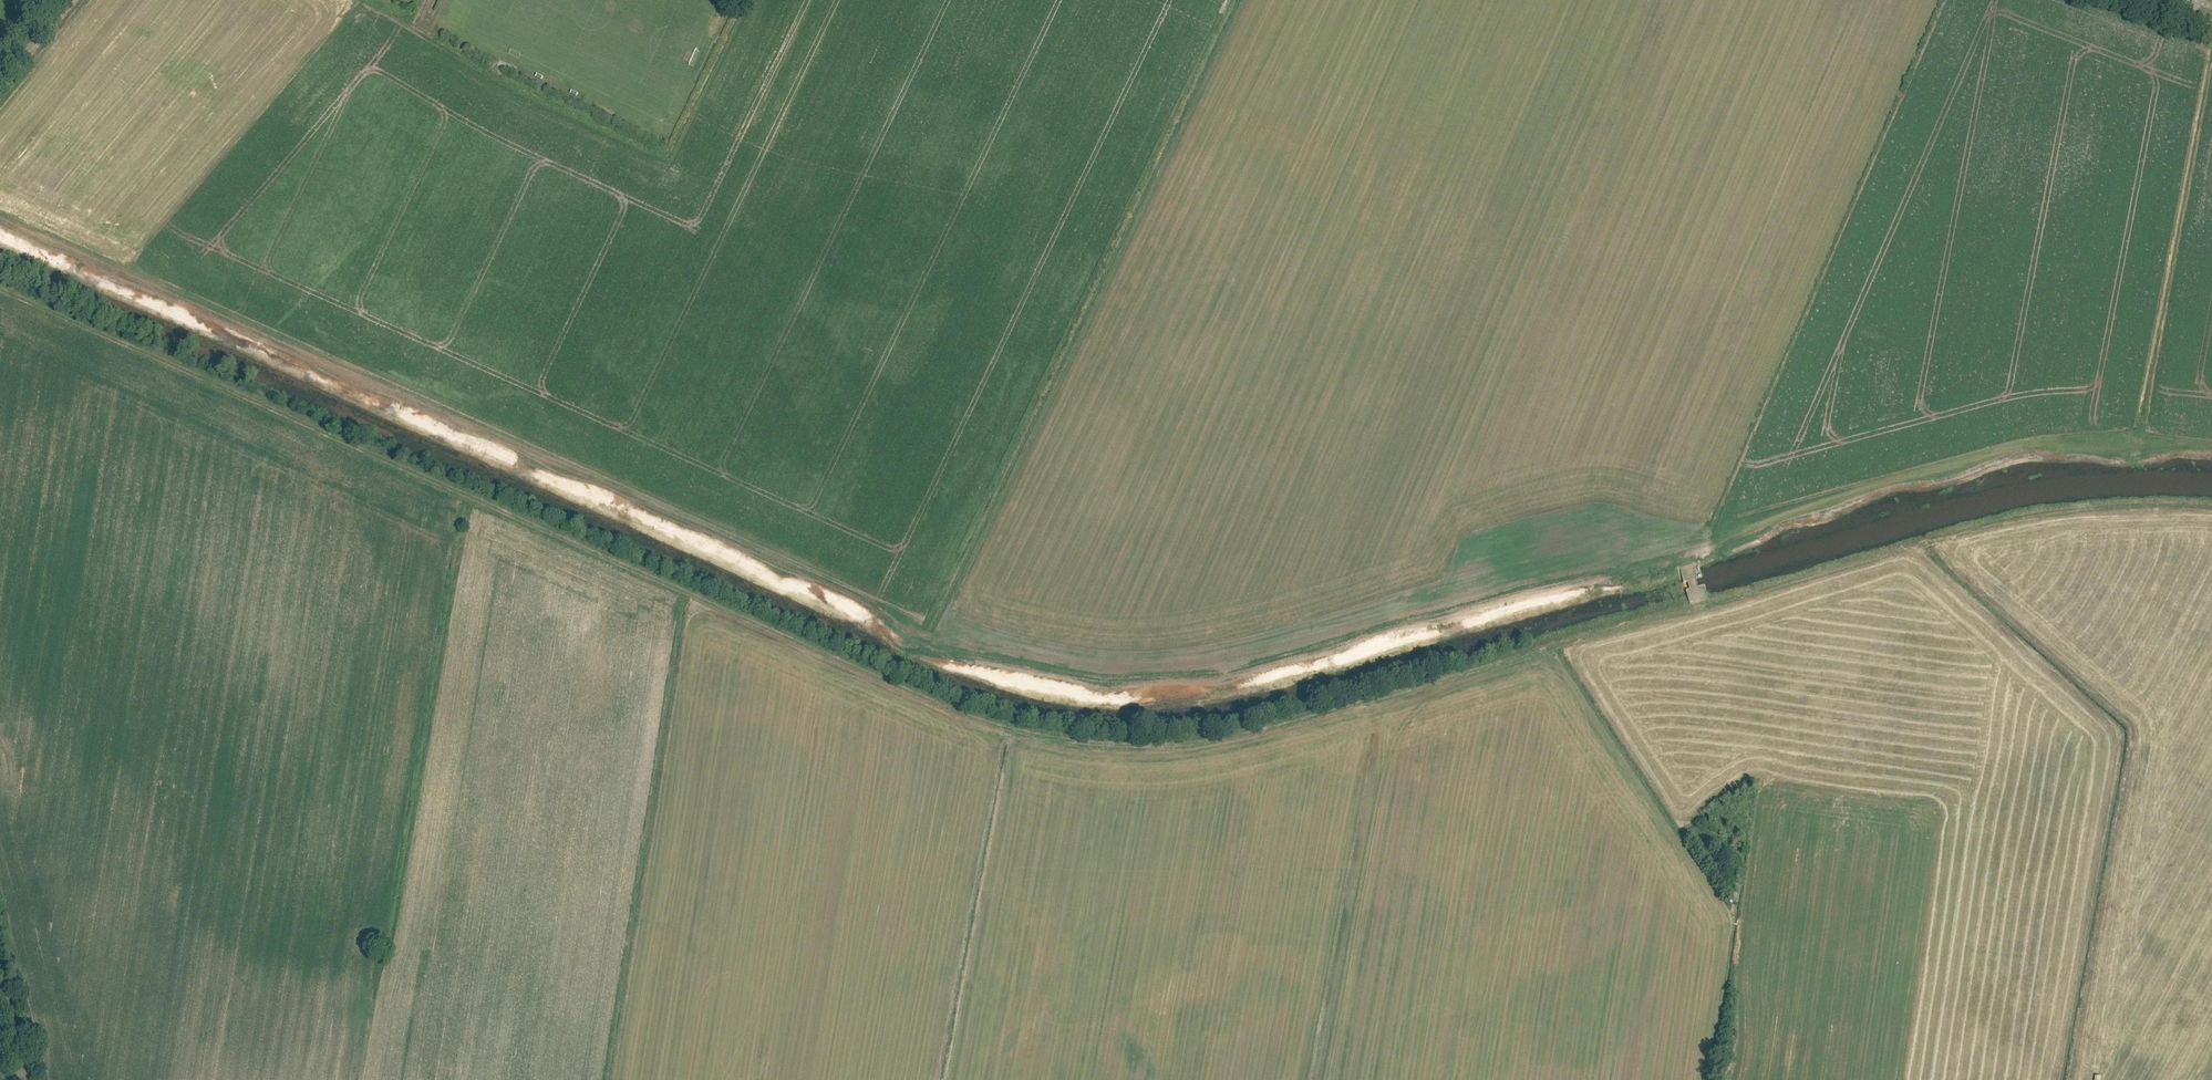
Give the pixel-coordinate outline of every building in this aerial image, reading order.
[(1698,561),(1676,568),(1680,581),(1682,580),(1683,584),(1687,583),(1688,587),(1689,591),(1686,592),(1687,597),(1690,605),(1708,600),(1707,597),(1704,587),(1698,588),(1697,584),(1695,580),(1701,579),(1698,569),(1700,568),(1698,561)]
